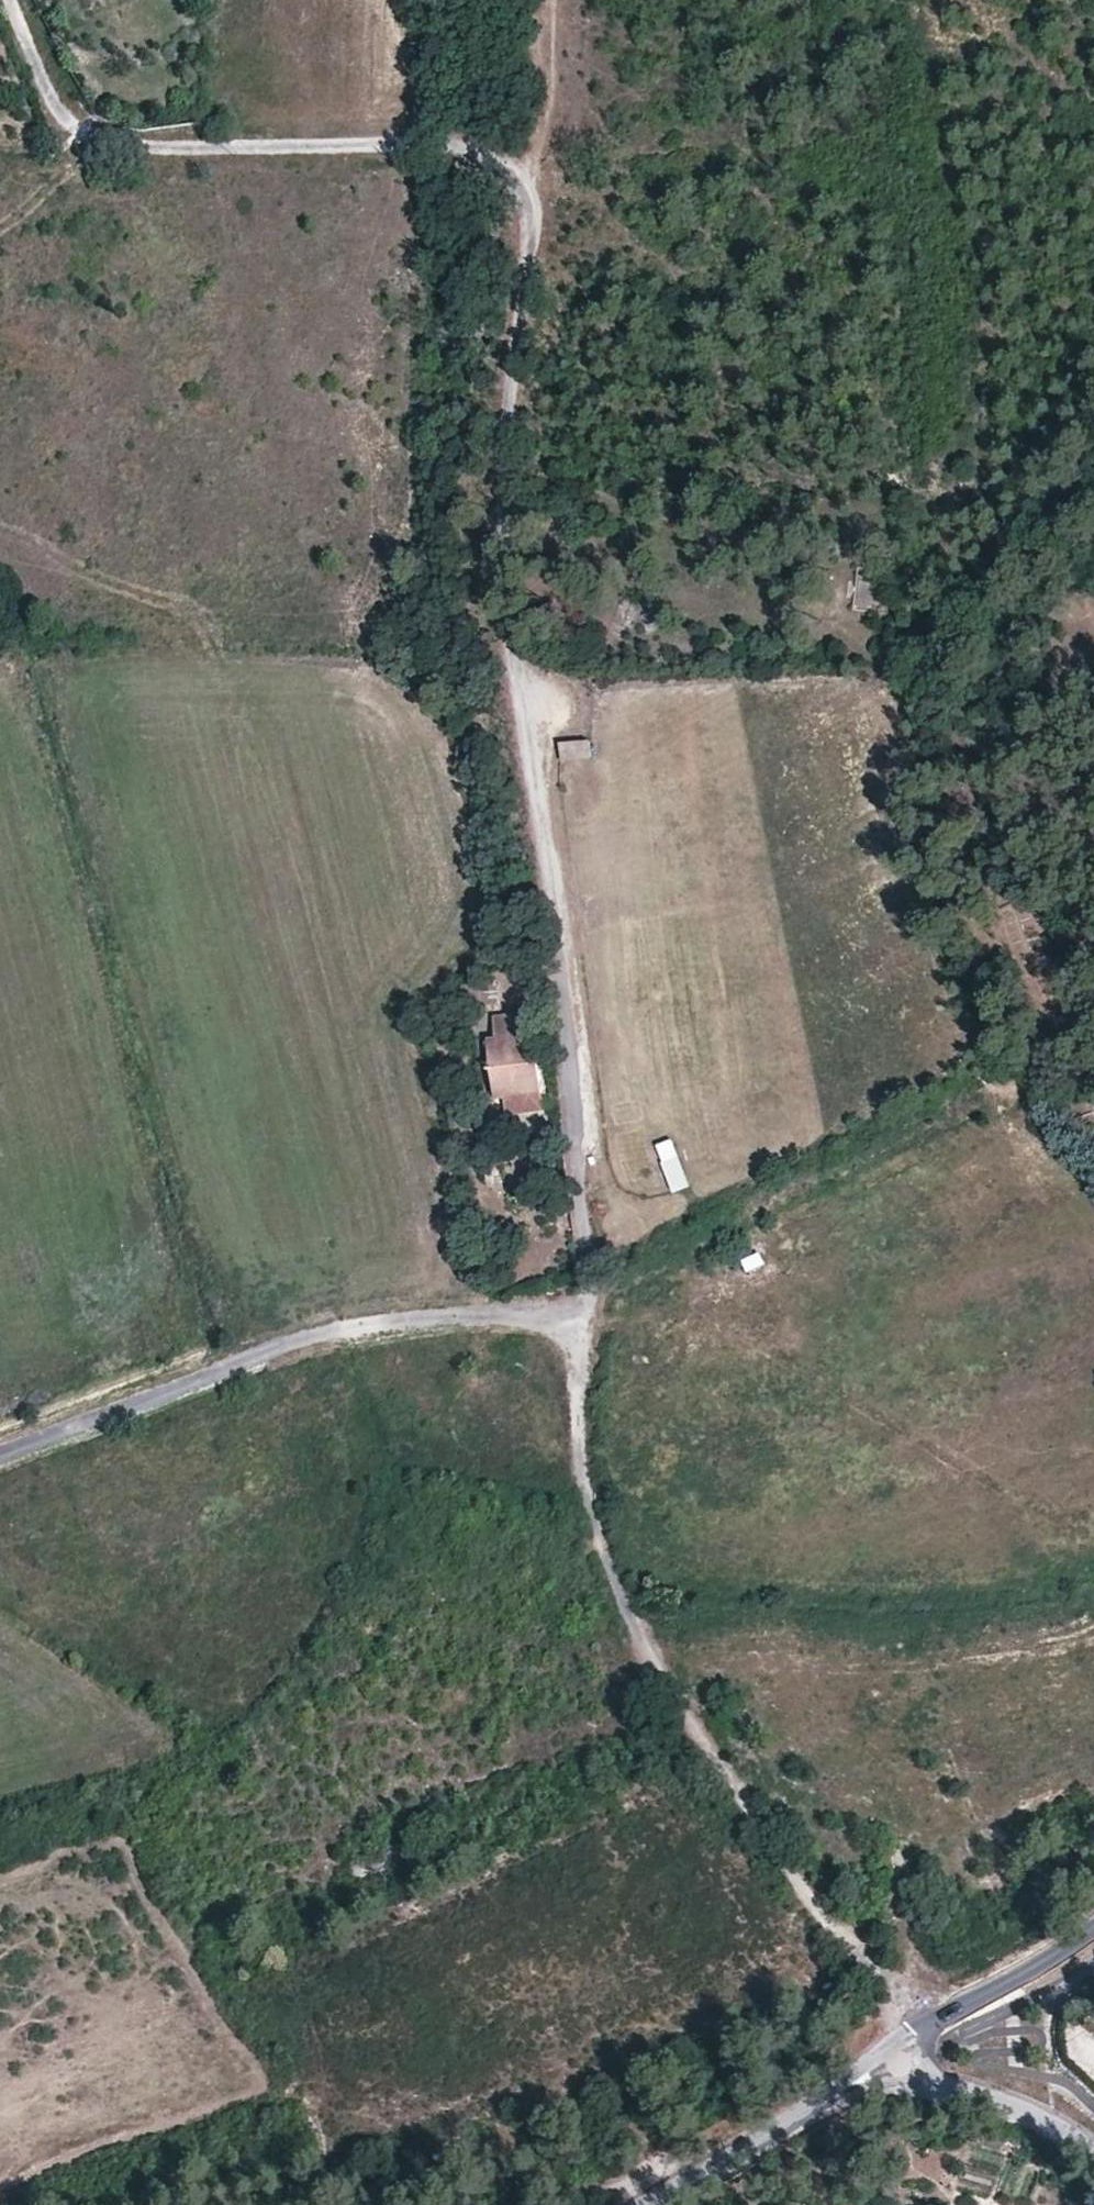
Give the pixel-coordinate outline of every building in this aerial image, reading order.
[(625,626),(612,621),(609,631),(622,635),(625,626)] [(589,739),(561,741),(562,758),(590,756),(589,739)] [(462,1005),(480,1003),(479,984),(460,985),(462,1005)] [(495,1018),(497,1038),(489,1039),(494,1098),(506,1097),(510,1097),(542,1094),(536,1035),(526,1036),(524,1014),(495,1018)] [(544,1111),(542,1094),(510,1097),(510,1114),(544,1111)] [(474,1141),(483,1141),(482,1124),(472,1124),(474,1141)] [(667,1141),(655,1147),(672,1191),(683,1187),(667,1141)] [(742,1262),(746,1272),(761,1266),(756,1256),(742,1262)]
